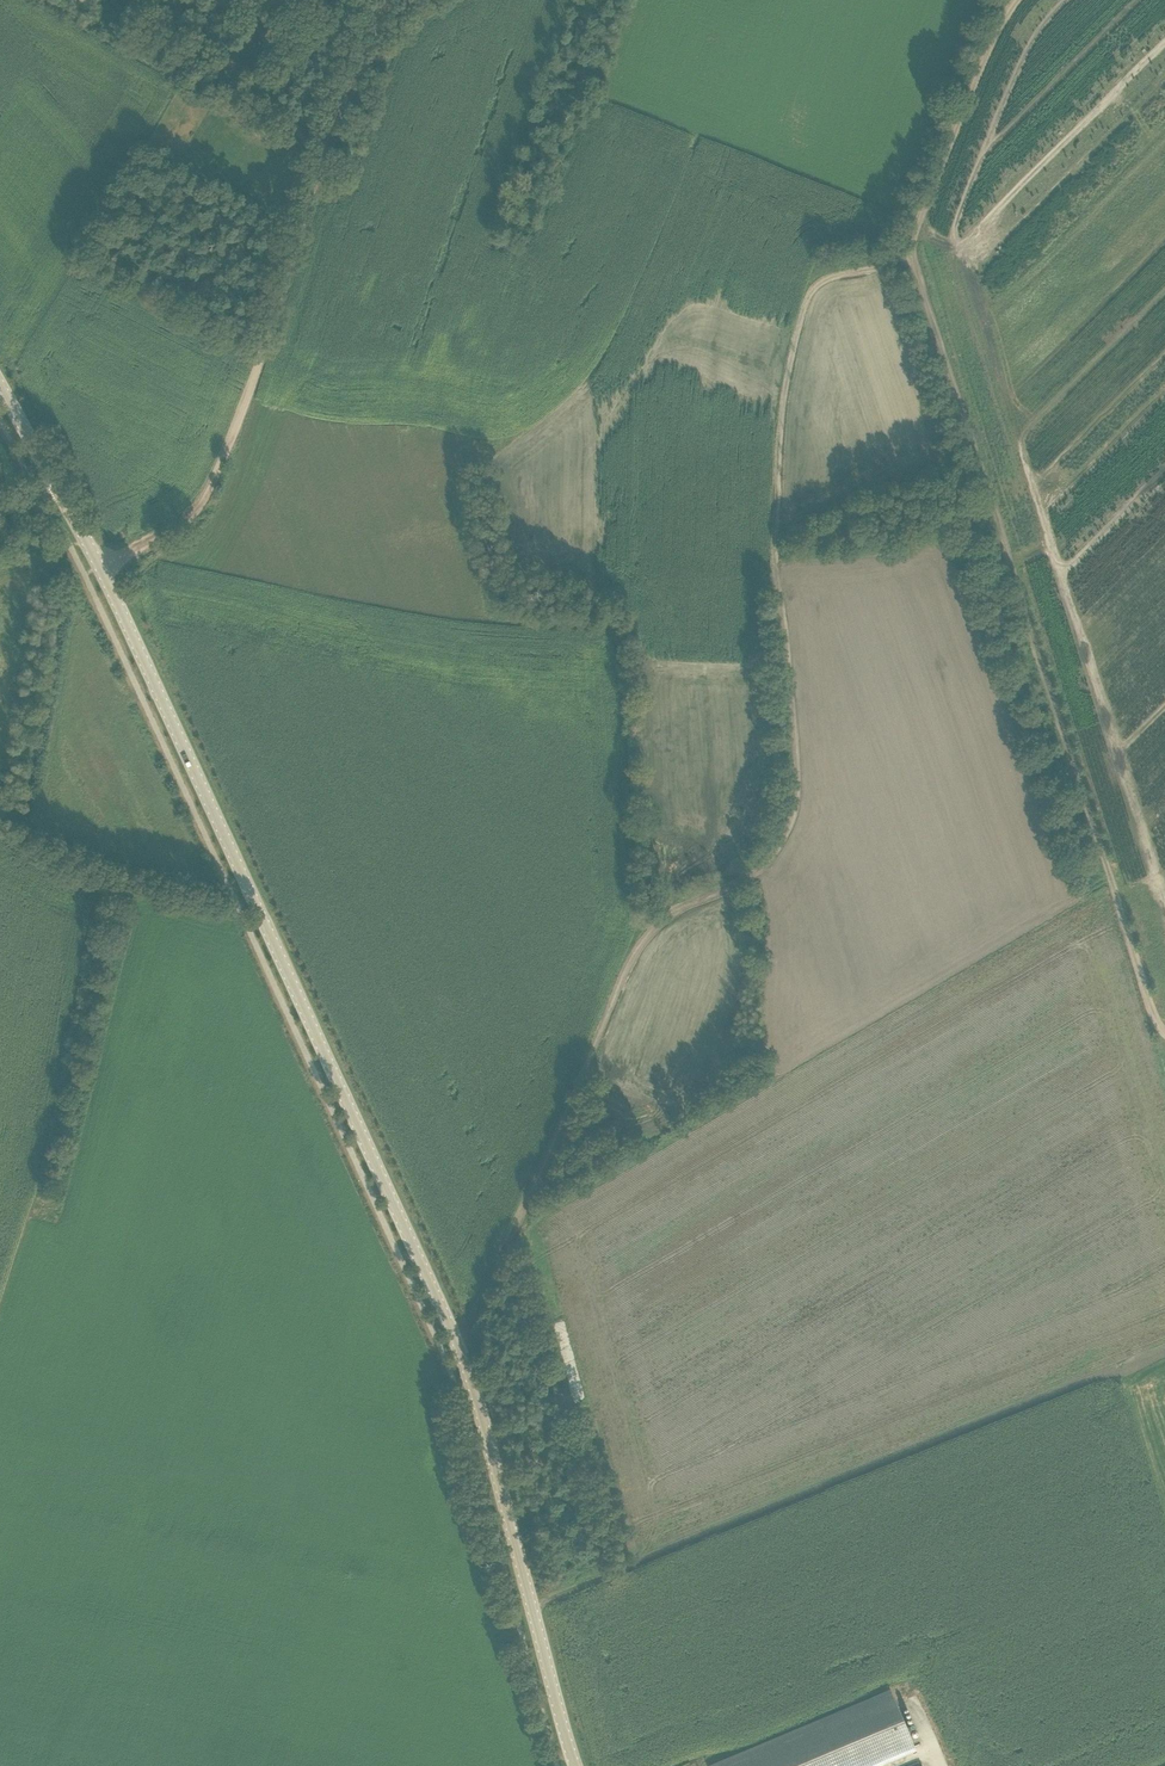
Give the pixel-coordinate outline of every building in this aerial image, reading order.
[(915,1750),(890,1690),(710,1765),(878,1765),(915,1750)]
